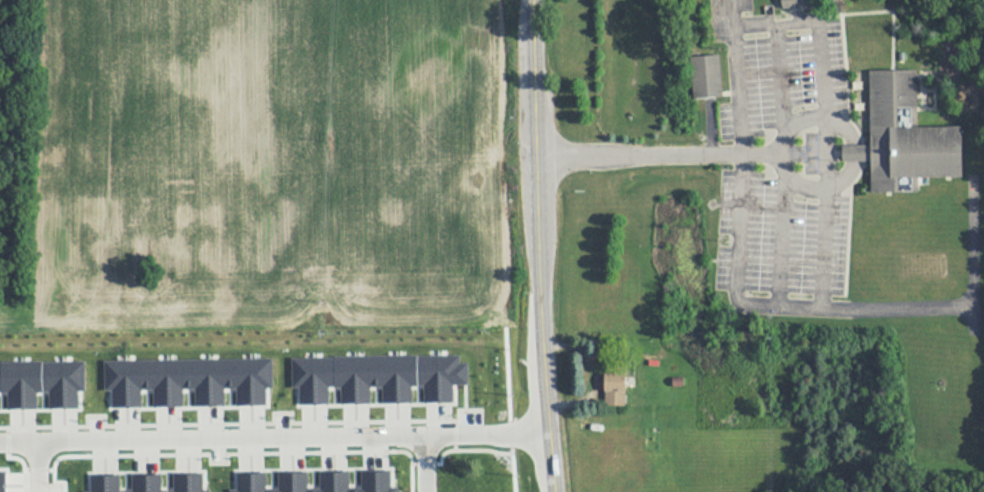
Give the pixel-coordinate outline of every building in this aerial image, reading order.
[(723,96),(720,54),(691,56),(693,98),(723,96)] [(870,69),(918,68),(918,121),(963,121),(963,179),(901,179),(898,193),(871,193),(871,160),(844,160),(844,146),(871,146),(870,69)] [(626,406),(626,371),(606,371),(606,406),(626,406)]
